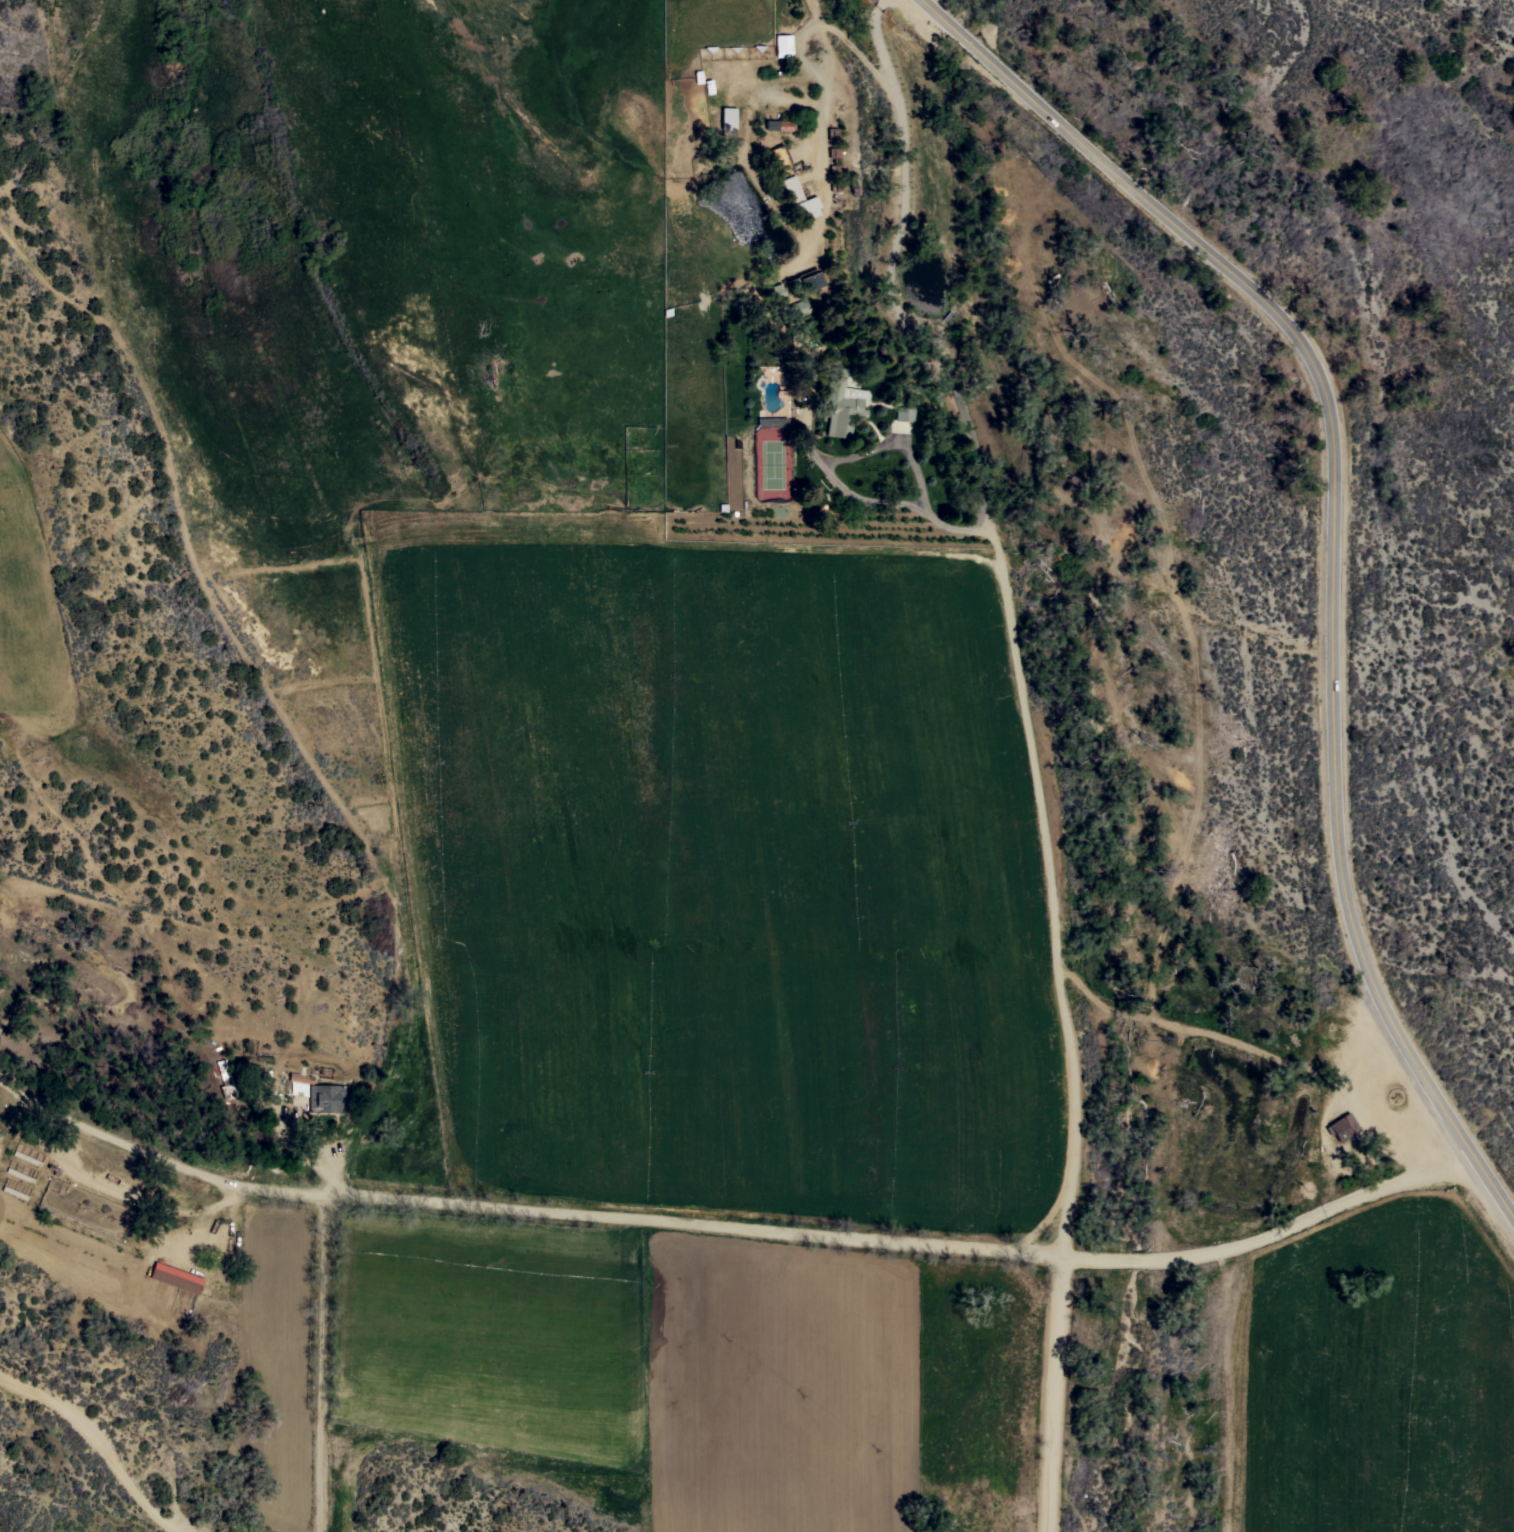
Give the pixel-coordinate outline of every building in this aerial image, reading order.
[(792,56),(776,57),(776,34),(792,34),(792,56)] [(736,107),(736,130),(721,129),(722,107),(736,107)] [(790,121),(793,121),(793,131),(790,131),(776,131),(776,130),(765,130),(765,120),(790,121)] [(837,127),(837,140),(827,140),(826,128),(837,127)] [(791,168),(775,174),(768,156),(770,155),(768,149),(782,144),(791,168)] [(802,199),(813,195),(818,207),(815,208),(817,213),(800,220),(797,215),(794,216),(779,179),(792,174),(802,199)] [(797,279),(816,271),(822,284),(803,292),(801,288),(790,293),(785,281),(796,276),(797,279)] [(785,294),(772,299),(767,287),(780,282),(785,294)] [(809,311),(782,322),(776,309),(804,298),(809,311)] [(850,397),(851,388),(865,390),(867,394),(866,403),(861,402),(860,409),(866,409),(865,416),(859,416),(858,419),(851,418),(849,438),(825,435),(828,416),(824,415),(825,410),(822,410),(829,366),(846,368),(842,395),(850,397)] [(894,406),(911,408),(910,421),(893,420),(894,406)] [(788,417),(788,426),(757,427),(757,417),(788,417)] [(223,1099),(219,1086),(222,1086),(215,1062),(225,1059),(235,1096),(223,1099)] [(313,1076),(312,1084),(307,1083),(307,1097),(291,1095),(291,1082),(288,1081),(290,1072),(313,1076)] [(269,1089),(259,1093),(253,1076),(263,1073),(269,1089)] [(345,1085),(345,1097),(343,1097),(343,1112),(309,1111),(310,1084),(345,1085)] [(1360,1129),(1339,1142),(1334,1133),(1330,1135),(1325,1126),(1349,1111),(1360,1129)] [(42,1162),(40,1166),(12,1154),(14,1149),(42,1162)] [(35,1178),(33,1183),(5,1171),(7,1166),(35,1178)] [(28,1195),(26,1200),(1,1189),(3,1185),(28,1195)] [(204,1278),(199,1294),(150,1277),(155,1261),(204,1278)]
